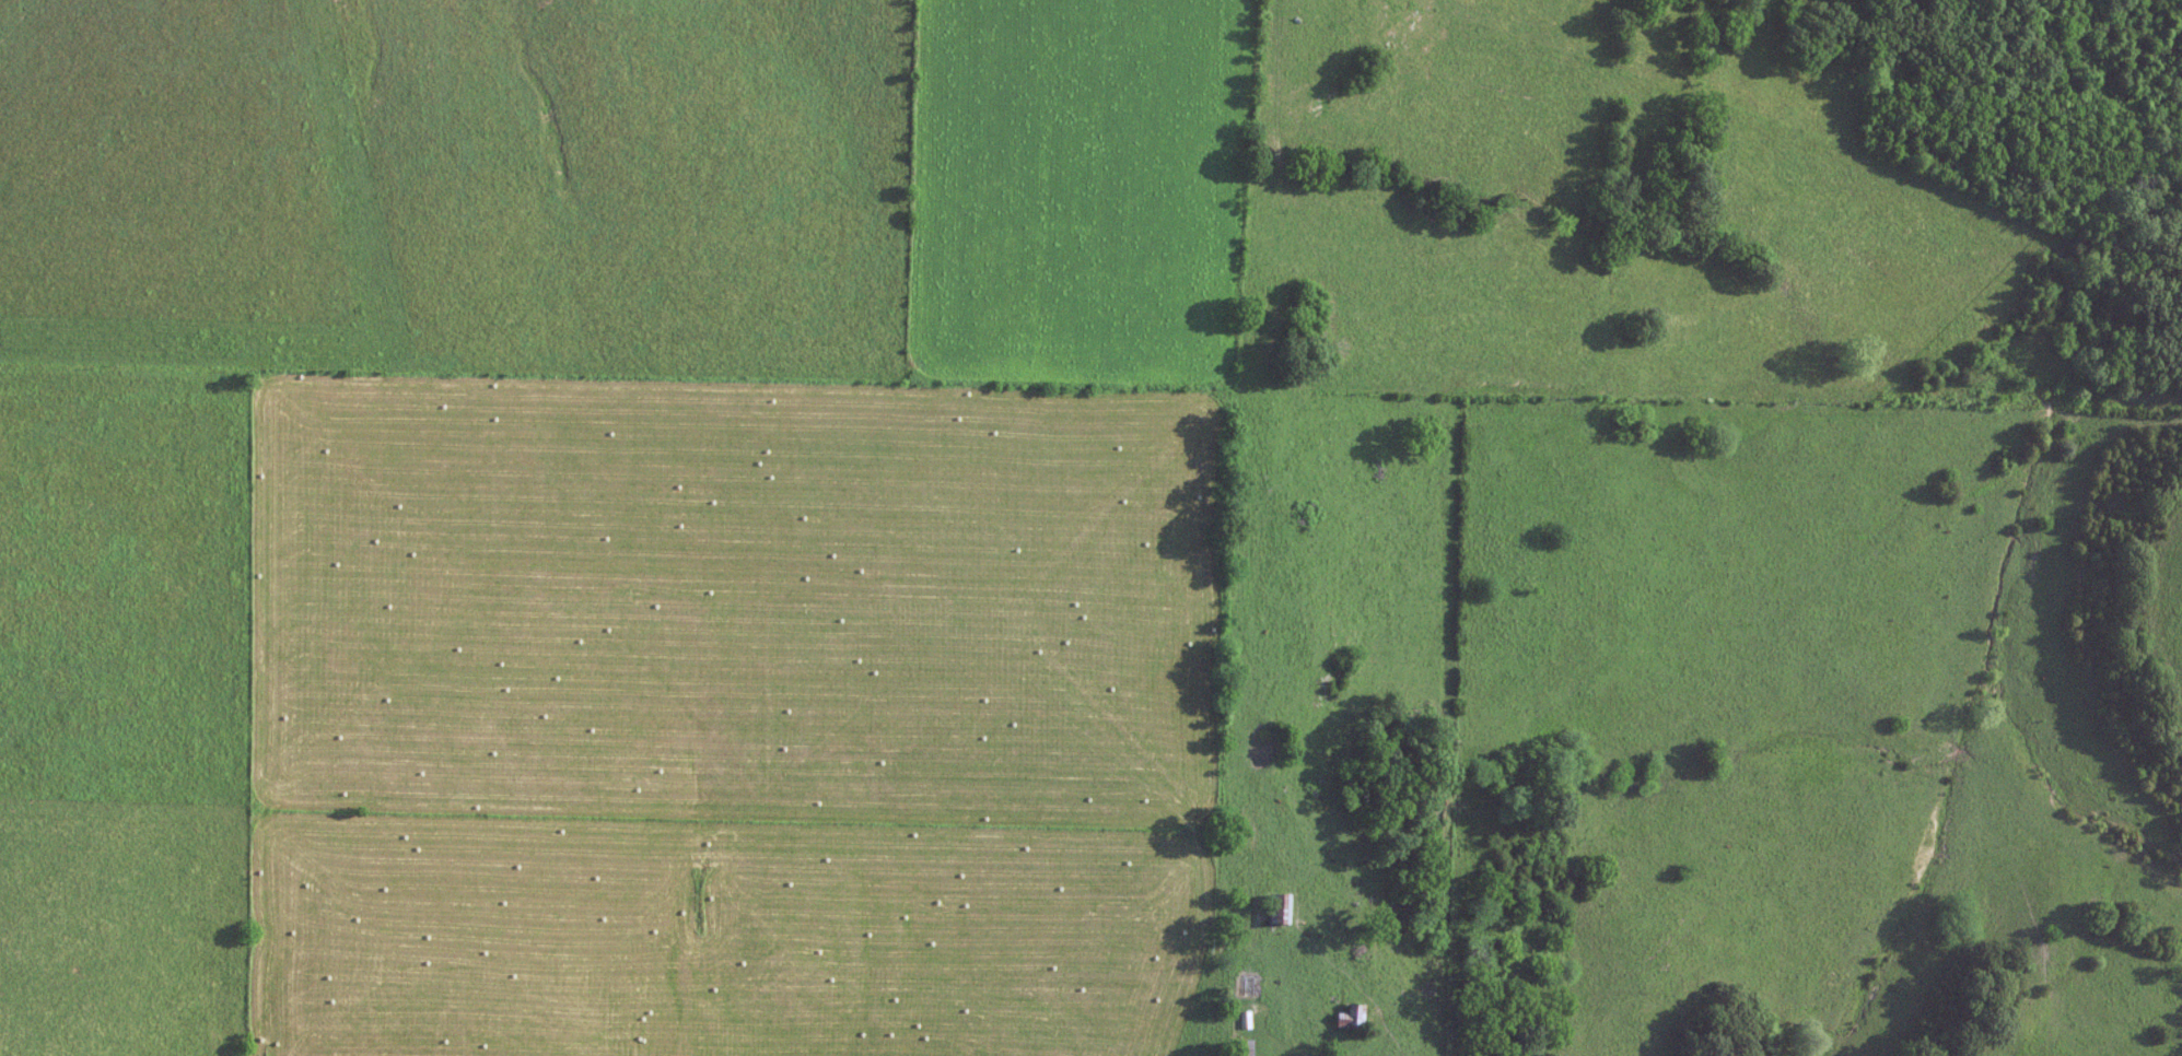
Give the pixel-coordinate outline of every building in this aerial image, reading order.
[(1293,894),(1272,894),(1272,926),(1293,926),(1293,894)] [(1239,997),(1256,997),(1256,976),(1239,976),(1239,997)] [(1368,1003),(1352,1003),(1352,1012),(1339,1012),(1339,1029),(1368,1029),(1368,1003)]
